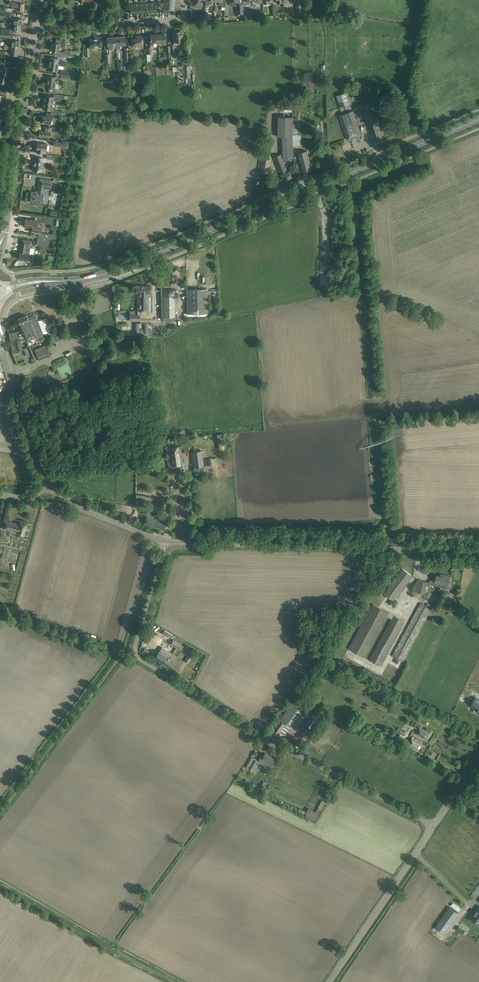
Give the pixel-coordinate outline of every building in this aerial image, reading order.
[(12,6),(13,6),(15,9),(17,9),(23,10),(24,3),(21,3),(22,0),(21,0),(18,0),(12,0),(12,6)] [(175,1),(165,0),(164,0),(164,3),(161,2),(160,6),(164,6),(164,9),(174,10),(175,1)] [(12,12),(6,11),(5,12),(0,11),(0,13),(0,16),(11,18),(10,23),(21,25),(22,19),(12,17),(12,12)] [(180,31),(173,31),(174,40),(179,40),(180,44),(183,44),(182,33),(181,33),(180,33),(180,31)] [(161,33),(157,34),(158,46),(158,43),(163,43),(163,45),(166,44),(166,38),(165,38),(164,32),(161,32),(161,33)] [(155,46),(158,46),(157,34),(154,34),(154,33),(150,33),(150,39),(149,39),(150,46),(153,45),(155,46)] [(102,46),(101,41),(101,36),(97,37),(97,38),(89,39),(90,48),(94,48),(94,47),(102,46)] [(117,46),(116,36),(107,37),(108,45),(109,45),(109,50),(113,49),(112,47),(117,46)] [(125,36),(116,36),(117,46),(117,49),(120,49),(120,46),(124,46),(124,44),(125,44),(125,36)] [(143,47),(143,41),(142,36),(135,36),(136,38),(131,39),(132,46),(139,46),(139,48),(143,47)] [(59,43),(52,42),(51,50),(58,51),(59,47),(64,48),(65,43),(59,42),(59,43)] [(58,59),(55,58),(50,57),(49,69),(57,70),(57,65),(60,65),(61,61),(58,60),(58,59)] [(0,69),(0,73),(8,76),(10,68),(7,67),(8,64),(1,62),(0,64),(0,65),(1,65),(0,69)] [(56,77),(53,77),(48,76),(47,80),(48,80),(47,87),(49,88),(49,92),(56,93),(56,89),(54,88),(55,82),(59,83),(59,78),(56,78),(56,77)] [(350,104),(345,92),(336,96),(340,107),(350,104)] [(44,102),(55,104),(56,100),(59,100),(60,98),(65,99),(65,95),(58,94),(58,97),(45,95),(44,98),(43,98),(43,100),(43,101),(44,101),(44,102)] [(42,103),(42,105),(42,106),(43,106),(43,109),(54,111),(55,107),(53,107),(53,103),(44,102),(44,103),(43,103),(42,103)] [(361,122),(359,117),(356,118),(353,110),(339,115),(348,140),(354,137),(361,135),(358,123),(361,122)] [(56,114),(49,113),(46,112),(46,116),(42,115),(42,116),(41,116),(40,116),(40,117),(40,118),(40,119),(41,119),(41,122),(55,124),(55,121),(56,114)] [(379,129),(381,129),(375,113),(365,117),(371,132),(372,132),(376,142),(383,139),(379,129)] [(278,116),(278,136),(282,137),(283,153),(285,157),(287,157),(293,157),(294,157),(293,145),(293,134),(293,124),(293,123),(293,120),(293,116),(278,116)] [(52,127),(45,126),(42,126),(41,129),(39,129),(38,136),(49,137),(50,132),(51,132),(52,127)] [(48,144),(42,143),(37,142),(36,150),(38,150),(37,152),(43,153),(44,151),(46,151),(48,144)] [(312,170),(307,151),(298,153),(302,167),(303,172),(312,170)] [(270,153),(264,152),(261,172),(268,173),(270,159),(270,153)] [(283,153),(274,157),(281,173),(284,181),(292,177),(289,170),(287,170),(285,164),(287,163),(285,157),(283,153)] [(43,158),(40,157),(35,157),(34,164),(34,165),(33,170),(41,171),(43,158)] [(42,203),(44,188),(51,189),(52,180),(40,178),(37,193),(31,192),(30,202),(30,200),(38,201),(38,203),(42,203)] [(39,233),(41,233),(43,222),(51,224),(51,225),(53,225),(53,228),(58,229),(58,226),(60,218),(52,217),(51,219),(38,217),(37,220),(25,218),(24,226),(32,228),(32,232),(39,233)] [(41,233),(39,233),(37,245),(48,246),(49,239),(56,240),(57,234),(41,233)] [(31,241),(28,240),(23,239),(19,258),(22,259),(22,260),(28,261),(32,261),(35,248),(30,248),(31,241)] [(135,286),(135,291),(135,292),(137,293),(137,311),(130,310),(130,313),(129,321),(140,321),(140,311),(150,311),(151,286),(135,286)] [(174,325),(174,321),(175,321),(175,299),(178,299),(178,294),(175,294),(174,289),(167,290),(167,289),(162,290),(163,296),(162,296),(163,296),(163,325),(174,325)] [(208,313),(208,294),(208,289),(187,290),(187,295),(187,318),(205,318),(205,316),(207,316),(207,313),(208,313)] [(29,319),(27,315),(18,319),(22,330),(9,333),(10,341),(25,338),(28,344),(29,347),(40,342),(39,339),(43,337),(41,333),(43,333),(42,330),(43,329),(42,326),(41,327),(36,316),(29,319)] [(46,345),(35,350),(38,359),(49,354),(46,345)] [(180,446),(167,448),(168,453),(167,454),(169,468),(181,466),(183,466),(180,446)] [(194,467),(202,466),(200,450),(191,452),(194,467)] [(146,503),(136,501),(135,507),(145,509),(146,503)] [(146,519),(144,524),(164,530),(166,526),(167,523),(168,519),(161,516),(157,515),(156,516),(155,519),(153,518),(154,515),(148,513),(146,519)] [(19,524),(6,520),(4,528),(17,532),(17,533),(24,535),(27,524),(20,522),(19,524)] [(384,594),(387,596),(394,601),(409,580),(412,576),(402,568),(401,570),(384,594)] [(417,580),(416,585),(415,592),(425,594),(426,585),(429,585),(429,584),(451,589),(452,583),(449,583),(450,576),(441,574),(440,576),(437,575),(435,581),(430,580),(429,582),(417,580)] [(387,616),(389,612),(373,603),(348,649),(365,658),(387,616)] [(431,609),(426,606),(421,603),(392,656),(402,662),(431,609)] [(405,621),(389,612),(387,616),(391,619),(369,660),(381,666),(405,621)] [(154,658),(169,668),(177,656),(168,651),(165,655),(159,651),(154,658)] [(470,687),(465,696),(471,700),(476,691),(470,687)] [(280,719),(273,730),(282,737),(290,726),(293,728),(305,711),(292,703),(292,702),(280,719)] [(425,738),(428,733),(419,728),(416,733),(425,738)] [(382,730),(380,732),(383,734),(382,736),(397,744),(399,741),(393,738),(395,735),(386,730),(385,732),(382,730)] [(422,742),(418,739),(412,736),(408,744),(418,750),(422,742)] [(265,753),(263,757),(261,756),(258,761),(269,767),(274,759),(265,753)] [(252,771),(257,760),(252,757),(246,767),(252,771)] [(316,820),(319,814),(308,808),(305,814),(316,820)] [(451,903),(450,906),(453,907),(452,908),(459,912),(461,908),(451,903)] [(444,933),(459,913),(450,907),(435,927),(444,933)]
